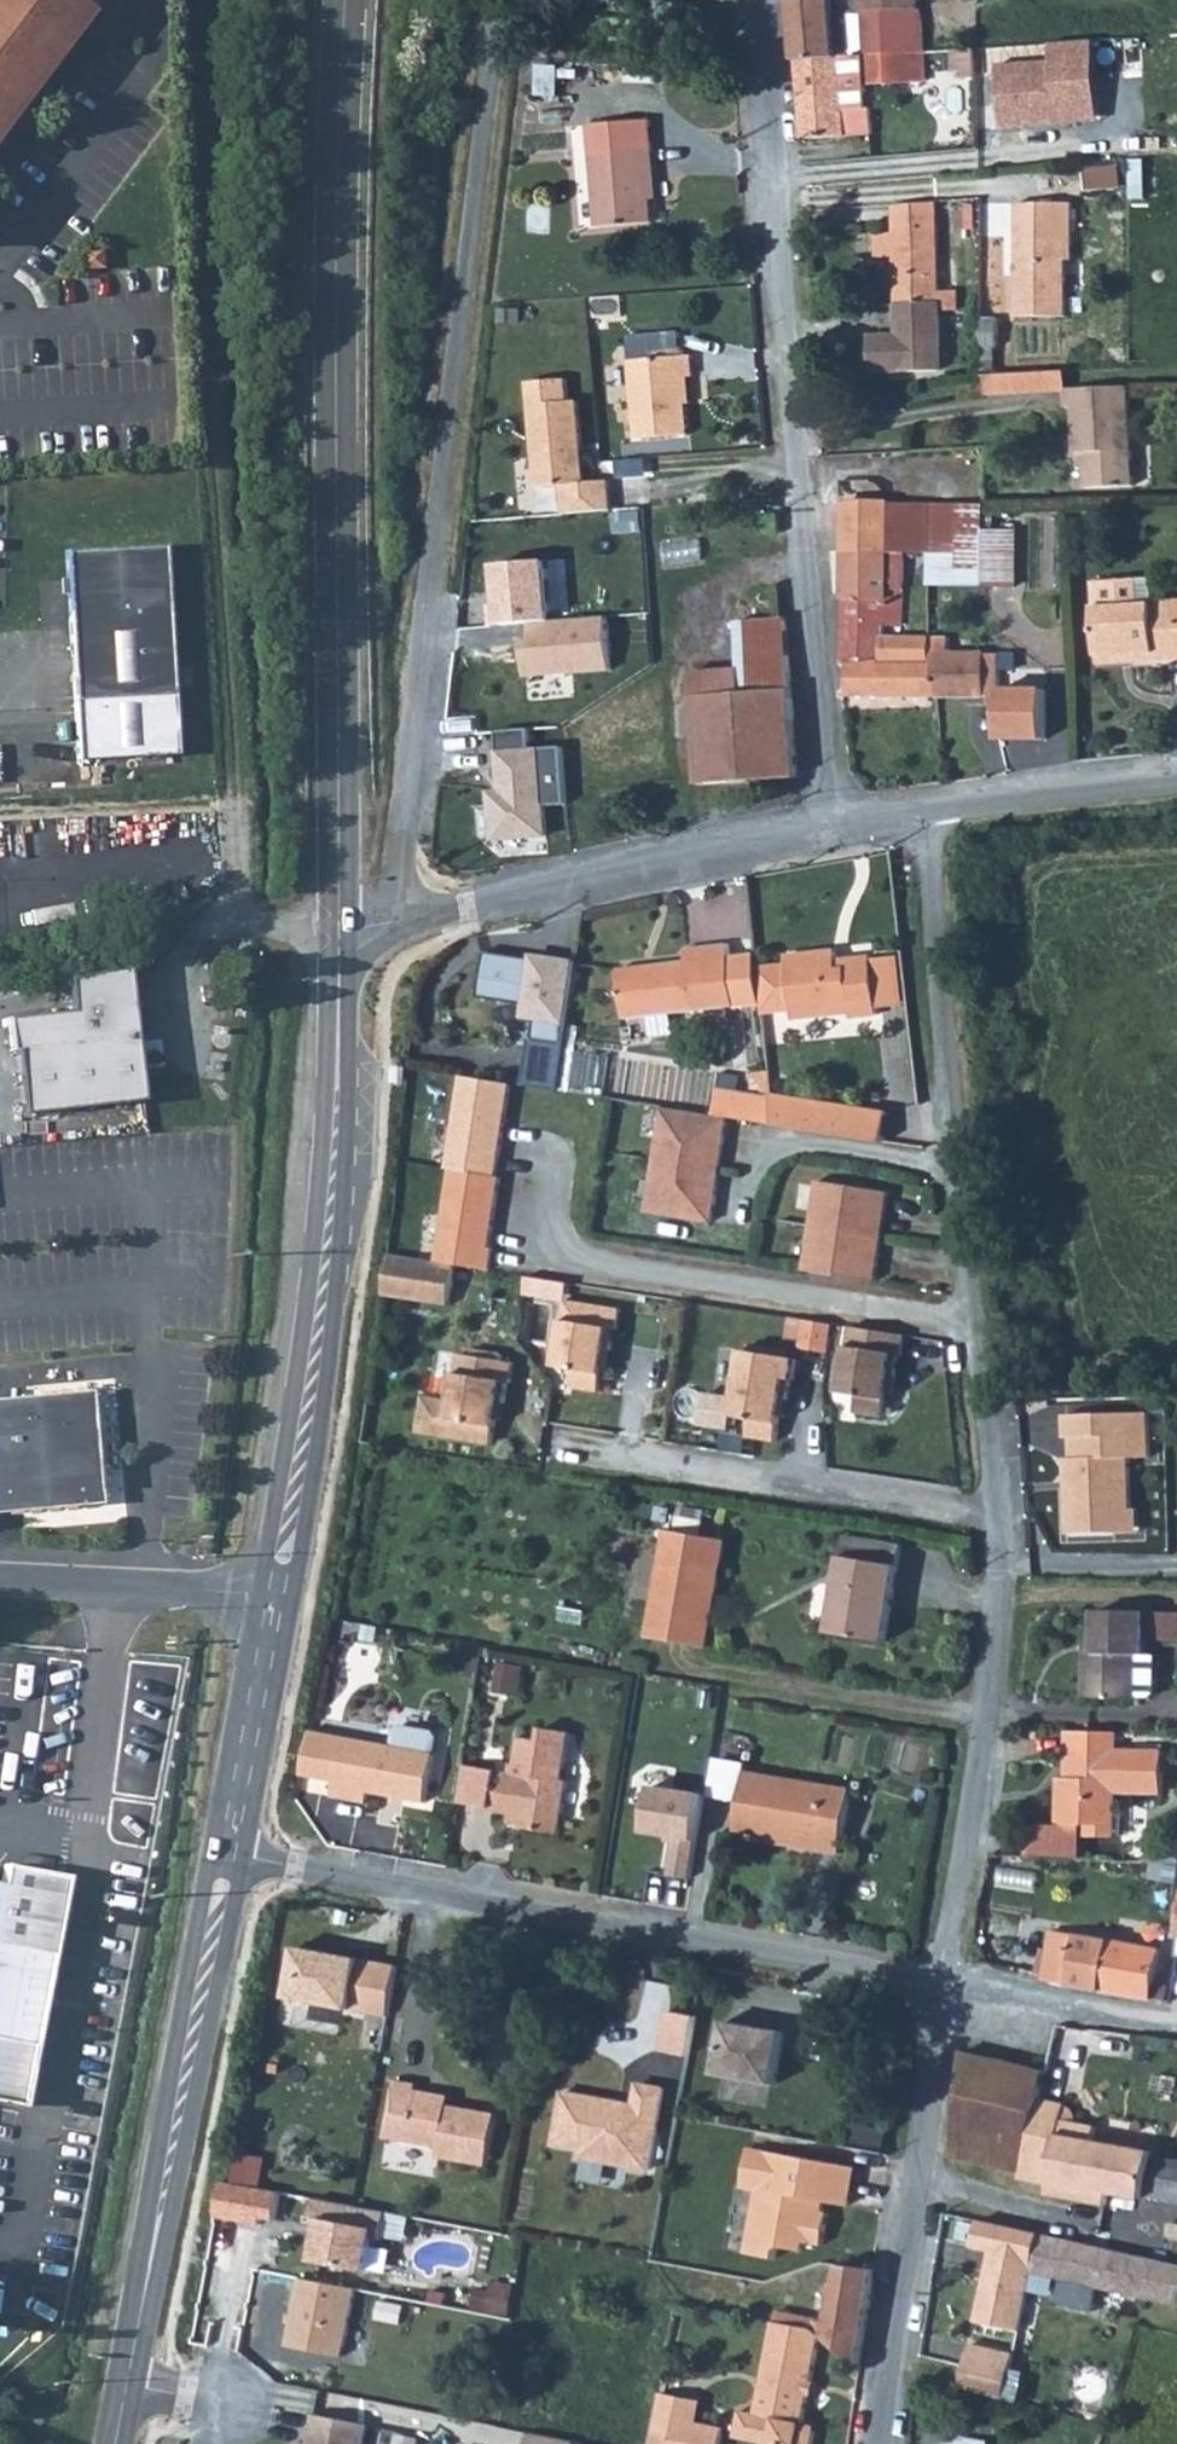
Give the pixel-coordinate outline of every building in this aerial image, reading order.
[(82,5),(75,0),(0,0),(0,114),(82,5)] [(795,60),(836,58),(833,0),(790,0),(795,60)] [(932,14),(944,15),(943,0),(932,0),(932,14)] [(914,5),(860,7),(862,57),(921,54),(920,5),(914,5)] [(1097,122),(1094,41),(1049,43),(1049,60),(999,62),(1002,126),(1097,122)] [(981,52),(958,52),(957,76),(981,77),(981,52)] [(921,54),(862,57),(862,93),(898,92),(898,80),(922,79),(921,54)] [(800,138),(841,136),(840,117),(836,58),(795,60),(800,138)] [(917,132),(917,114),(840,117),(841,136),(917,132)] [(657,169),(653,117),(591,122),(600,229),(655,225),(650,169),(657,169)] [(932,203),(890,206),(890,238),(891,252),(934,250),(932,203)] [(1048,243),(1048,207),(1012,206),(1012,275),(1060,273),(1061,262),(1066,262),(1066,242),(1048,243)] [(1065,207),(1048,207),(1048,243),(1066,242),(1065,207)] [(951,294),(936,294),(934,250),(891,252),(890,238),(872,239),(873,261),(891,261),(893,343),(880,344),(882,377),(937,374),(937,314),(952,313),(951,294)] [(1060,273),(1012,275),(1012,317),(1060,318),(1060,273)] [(638,440),(689,438),(687,408),(686,379),(692,378),(696,378),(694,359),(632,362),(638,440)] [(1073,370),(992,378),(994,399),(1075,391),(1073,370)] [(559,485),(561,513),(609,510),(607,480),(583,481),(578,400),(567,400),(565,381),(527,385),(535,486),(559,485)] [(1135,488),(1129,389),(1066,392),(1067,410),(1074,410),(1076,455),(1086,455),(1088,490),(1135,488)] [(888,552),(889,500),(844,501),(843,543),(831,543),(832,557),(843,557),(842,596),(882,597),(883,586),(902,586),(903,552),(888,552)] [(888,552),(903,552),(930,552),(932,500),(889,500),(888,552)] [(173,694),(164,545),(64,551),(77,761),(177,755),(173,694)] [(491,562),(496,624),(530,621),(551,619),(546,558),(491,562)] [(1155,608),(1154,581),(1091,586),(1100,659),(1159,656),(1159,663),(1173,662),(1172,644),(1176,644),(1176,606),(1155,608)] [(885,625),(902,625),(902,586),(883,586),(882,597),(842,596),(842,659),(847,659),(847,694),(934,696),(935,655),(927,654),(927,647),(928,637),(884,636),(885,625)] [(607,616),(551,619),(530,621),(531,641),(521,641),(524,678),(611,671),(607,616)] [(741,668),(693,670),(694,693),(743,691),(742,674),(790,673),(785,620),(740,622),(741,668)] [(982,661),(983,653),(935,653),(935,655),(934,696),(1002,696),(1002,661),(982,661)] [(742,674),(743,691),(791,689),(790,673),(742,674)] [(796,779),(791,689),(743,691),(747,780),(796,779)] [(747,780),(743,691),(694,693),(699,782),(747,780)] [(541,748),(496,750),(499,789),(486,790),(490,843),(548,837),(541,748)] [(885,854),(886,861),(893,859),(892,852),(885,854)] [(626,1021),(736,1008),(730,961),(728,946),(685,951),(687,963),(620,971),(626,1021)] [(479,997),(527,1004),(537,1018),(534,1040),(565,1044),(577,961),(555,958),(554,961),(486,951),(479,997)] [(877,1011),(871,959),(841,962),(842,970),(836,971),(833,953),(783,959),(784,967),(791,1014),(792,1022),(849,1016),(850,1021),(877,1018),(877,1011)] [(871,959),(877,1011),(912,1007),(906,957),(871,959)] [(730,961),(736,1008),(761,1005),(757,971),(755,958),(730,961)] [(16,1048),(23,1112),(142,1100),(130,965),(70,976),(73,1010),(8,1016),(11,1049),(16,1048)] [(784,967),(757,971),(761,1005),(762,1016),(791,1014),(784,967)] [(511,1083),(461,1074),(443,1167),(450,1168),(494,1175),(511,1083)] [(735,1122),(776,1128),(773,1102),(738,1098),(735,1122)] [(773,1102),(776,1128),(888,1145),(890,1116),(772,1098),(773,1102)] [(729,1121),(664,1112),(648,1216),(713,1226),(729,1121)] [(494,1175),(450,1168),(435,1265),(455,1268),(488,1273),(503,1177),(494,1175)] [(821,1184),(807,1274),(879,1285),(892,1195),(821,1184)] [(435,1265),(389,1260),(383,1301),(448,1311),(455,1268),(435,1265)] [(532,1278),(529,1295),(573,1302),(576,1285),(532,1278)] [(622,1313),(567,1305),(558,1370),(576,1373),(573,1391),(602,1395),(608,1353),(613,1354),(616,1333),(619,1333),(622,1313)] [(829,1350),(832,1326),(803,1321),(800,1345),(829,1350)] [(905,1357),(908,1337),(853,1329),(844,1394),(862,1397),(859,1415),(888,1419),(894,1377),(899,1378),(902,1357),(905,1357)] [(799,1362),(745,1353),(738,1402),(709,1397),(704,1429),(733,1433),(735,1419),(754,1422),(751,1440),(779,1444),(786,1402),(790,1403),(793,1382),(796,1382),(799,1362)] [(512,1385),(515,1365),(461,1356),(450,1422),(469,1425),(466,1443),(494,1447),(501,1405),(506,1406),(509,1385),(512,1385)] [(101,1504),(91,1391),(0,1400),(0,1513),(101,1504)] [(1150,1458),(1149,1412),(1063,1414),(1063,1439),(1069,1439),(1069,1457),(1064,1458),(1066,1534),(1138,1532),(1137,1509),(1130,1509),(1129,1459),(1150,1458)] [(705,1648),(721,1542),(665,1533),(648,1639),(705,1648)] [(844,1539),(841,1559),(896,1569),(899,1549),(844,1539)] [(841,1559),(828,1636),(884,1645),(896,1569),(841,1559)] [(1144,1661),(1144,1646),(1145,1618),(1096,1617),(1096,1645),(1095,1659),(1087,1659),(1086,1703),(1134,1705),(1135,1661),(1144,1661)] [(1145,1618),(1144,1646),(1176,1646),(1176,1618),(1145,1618)] [(501,1695),(526,1695),(527,1665),(503,1664),(501,1695)] [(394,1730),(391,1746),(434,1754),(437,1738),(433,1732),(400,1726),(394,1730)] [(391,1746),(309,1731),(301,1776),(335,1782),(332,1797),(368,1803),(370,1793),(425,1804),(434,1754),(391,1746)] [(510,1766),(509,1774),(463,1765),(457,1805),(488,1811),(487,1815),(518,1821),(516,1830),(555,1837),(565,1785),(561,1784),(570,1737),(542,1732),(539,1744),(521,1741),(516,1767),(510,1766)] [(1116,1740),(1063,1739),(1063,1762),(1068,1762),(1068,1779),(1073,1779),(1073,1787),(1055,1787),(1055,1831),(1084,1832),(1084,1842),(1119,1843),(1120,1812),(1114,1812),(1114,1800),(1160,1800),(1161,1758),(1116,1758),(1116,1740)] [(744,1768),(714,1763),(708,1796),(738,1802),(742,1775),(744,1768)] [(849,1796),(742,1775),(738,1802),(732,1832),(814,1848),(813,1854),(836,1858),(849,1796)] [(701,1795),(652,1787),(645,1831),(672,1835),(666,1875),(688,1879),(701,1795)] [(1076,1832),(1021,1831),(1021,1859),(1075,1862),(1076,1832)] [(21,2111),(46,1958),(33,1956),(46,1878),(0,1870),(0,2108),(21,2111)] [(1065,1986),(1153,2004),(1162,1952),(1058,1935),(1049,1984),(1065,1986)] [(388,2018),(396,1968),(296,1951),(287,2001),(388,2018)] [(671,2012),(665,2052),(696,2057),(702,2017),(671,2012)] [(783,2033),(724,2023),(715,2075),(774,2086),(783,2033)] [(966,2051),(953,2157),(1022,2176),(1039,2098),(1047,2072),(966,2051)] [(395,2082),(385,2140),(440,2149),(438,2159),(488,2167),(497,2115),(438,2105),(440,2096),(416,2092),(417,2086),(395,2082)] [(649,2171),(663,2090),(638,2086),(634,2107),(563,2095),(554,2146),(583,2151),(581,2159),(649,2171)] [(1110,2207),(1113,2192),(1152,2200),(1161,2158),(1162,2151),(1098,2137),(1101,2124),(1068,2117),(1070,2106),(1039,2098),(1022,2176),(1020,2182),(1048,2188),(1047,2195),(1110,2207)] [(847,2207),(854,2169),(748,2150),(741,2188),(758,2191),(746,2255),(775,2260),(776,2252),(781,2248),(801,2252),(802,2243),(821,2247),(825,2227),(818,2225),(822,2202),(847,2207)] [(1152,2200),(1176,2204),(1176,2161),(1161,2158),(1152,2200)] [(383,2242),(388,2214),(317,2201),(313,2220),(323,2222),(315,2263),(370,2274),(376,2240),(383,2242)] [(1063,2281),(1071,2244),(1042,2238),(1042,2236),(993,2225),(980,2222),(974,2248),(992,2252),(1002,2254),(1008,2265),(1005,2277),(987,2274),(977,2323),(1020,2333),(1033,2274),(1063,2281)] [(1063,2281),(1135,2297),(1176,2307),(1176,2266),(1101,2248),(1072,2242),(1071,2244),(1063,2281)] [(1002,2254),(992,2252),(987,2274),(1005,2277),(1008,2265),(1002,2254)] [(875,2264),(839,2261),(838,2281),(832,2281),(827,2320),(814,2318),(811,2326),(816,2327),(820,2331),(861,2361),(860,2359),(875,2264)] [(358,2290),(302,2279),(289,2347),(345,2357),(358,2290)] [(513,2284),(492,2281),(491,2288),(474,2286),(471,2309),(509,2314),(513,2284)] [(774,2319),(756,2411),(741,2408),(737,2428),(742,2436),(781,2443),(812,2443),(813,2443),(815,2430),(810,2422),(803,2421),(820,2331),(816,2327),(811,2326),(774,2319)] [(1016,2354),(972,2345),(967,2367),(1012,2376),(1016,2354)] [(967,2367),(963,2387),(991,2395),(1007,2399),(1012,2376),(967,2367)] [(659,2412),(698,2420),(702,2399),(663,2391),(659,2412)] [(725,2425),(698,2420),(659,2412),(651,2443),(722,2443),(725,2425)] [(369,2424),(315,2414),(309,2443),(298,2442),(297,2443),(365,2443),(369,2424)] [(576,2439),(529,2431),(527,2443),(576,2443),(576,2439)]
